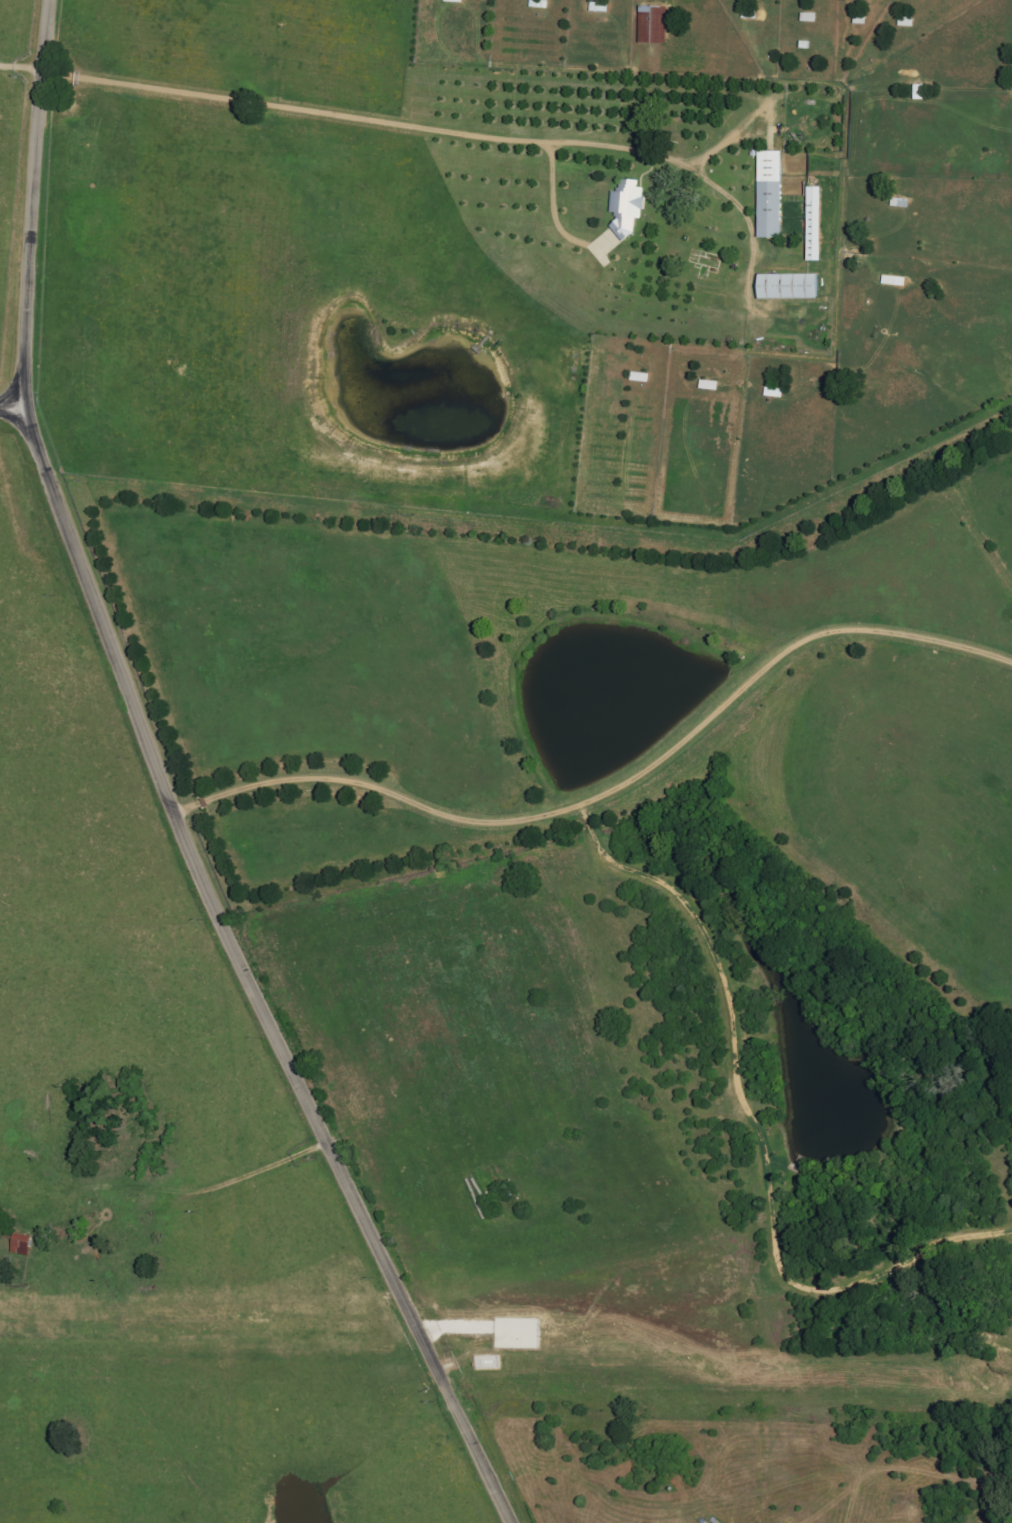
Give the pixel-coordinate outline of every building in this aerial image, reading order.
[(667,7),(640,7),(639,44),(666,44),(667,7)] [(781,151),(758,151),(759,239),(782,239),(781,151)] [(634,239),(635,219),(642,219),(644,182),(621,180),(620,192),(612,192),(610,215),(615,215),(613,237),(634,239)] [(820,262),(822,187),(808,187),(806,262),(820,262)] [(818,275),(758,276),(758,301),(818,300),(818,275)] [(649,384),(650,375),(632,372),(631,381),(649,384)] [(783,389),(765,389),(765,398),(783,398),(783,389)] [(10,1253),(28,1257),(33,1238),(15,1234),(10,1253)]
